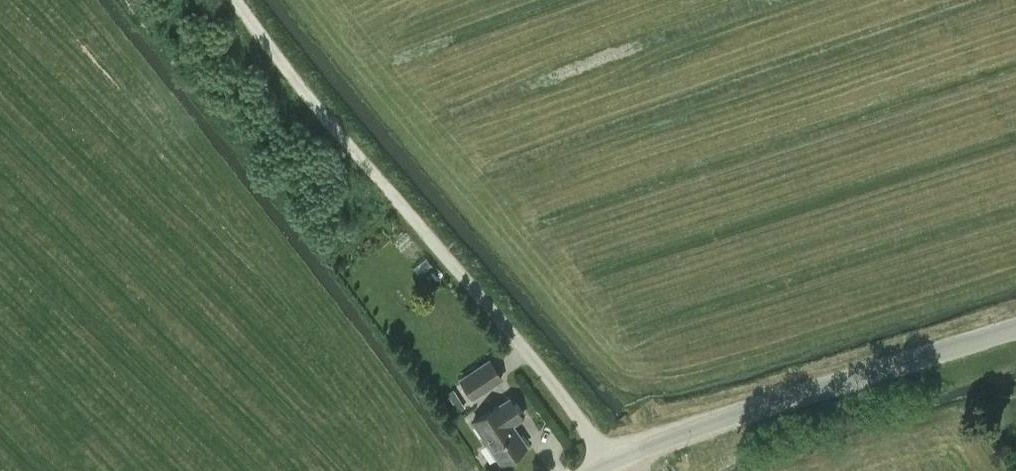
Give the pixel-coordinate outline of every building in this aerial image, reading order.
[(472,399),(503,378),(489,357),(458,379),(472,399)] [(473,420),(501,462),(526,445),(515,429),(513,431),(509,425),(522,416),(509,397),(473,420)]
